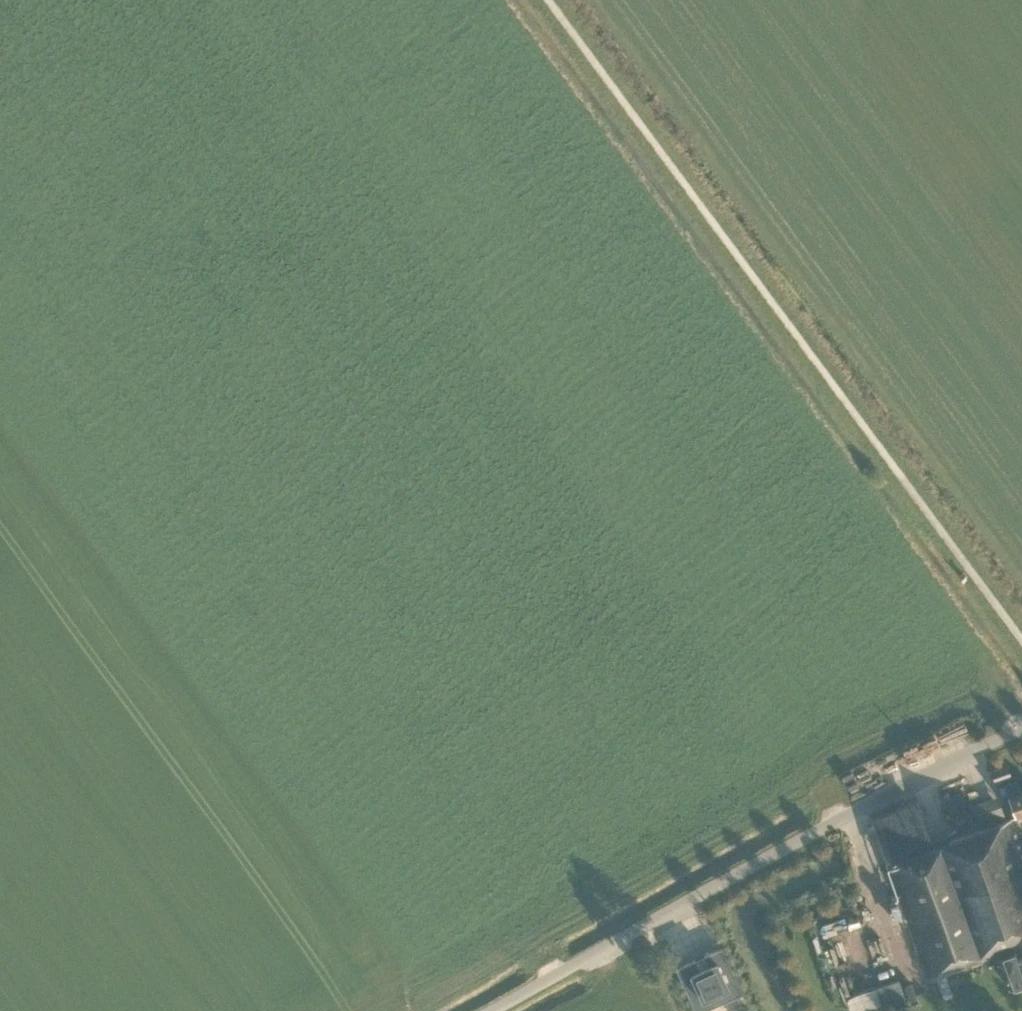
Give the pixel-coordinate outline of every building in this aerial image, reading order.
[(1007,776),(1003,764),(990,769),(995,780),(1007,776)] [(1016,777),(1004,781),(1009,795),(1021,791),(1016,777)] [(1021,791),(1009,795),(1015,815),(1021,812),(1021,791)] [(887,862),(928,976),(996,950),(1008,983),(1010,982),(1015,985),(1021,983),(1021,850),(1010,816),(887,862)] [(721,946),(677,966),(697,1010),(741,990),(721,946)] [(898,977),(876,986),(880,998),(882,1002),(892,998),(904,994),(898,977)]
